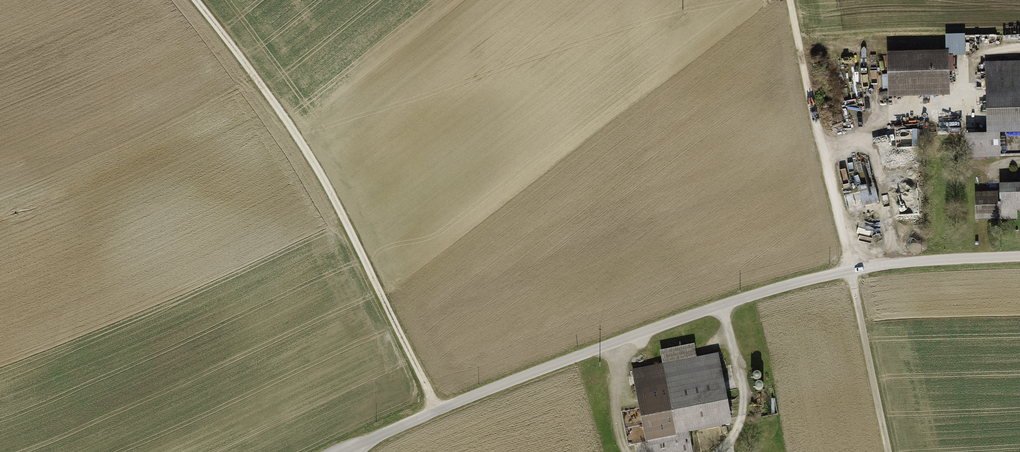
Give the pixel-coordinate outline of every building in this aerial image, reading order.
[(945,48),(887,51),(890,97),(947,93),(945,48)] [(986,61),(987,132),(1019,131),(1019,61),(986,61)] [(996,184),(996,191),(972,192),(973,221),(1019,220),(1018,212),(1019,212),(1019,183),(996,184)] [(863,192),(864,204),(872,203),(871,191),(863,192)] [(713,355),(632,371),(645,440),(726,425),(713,355)]
